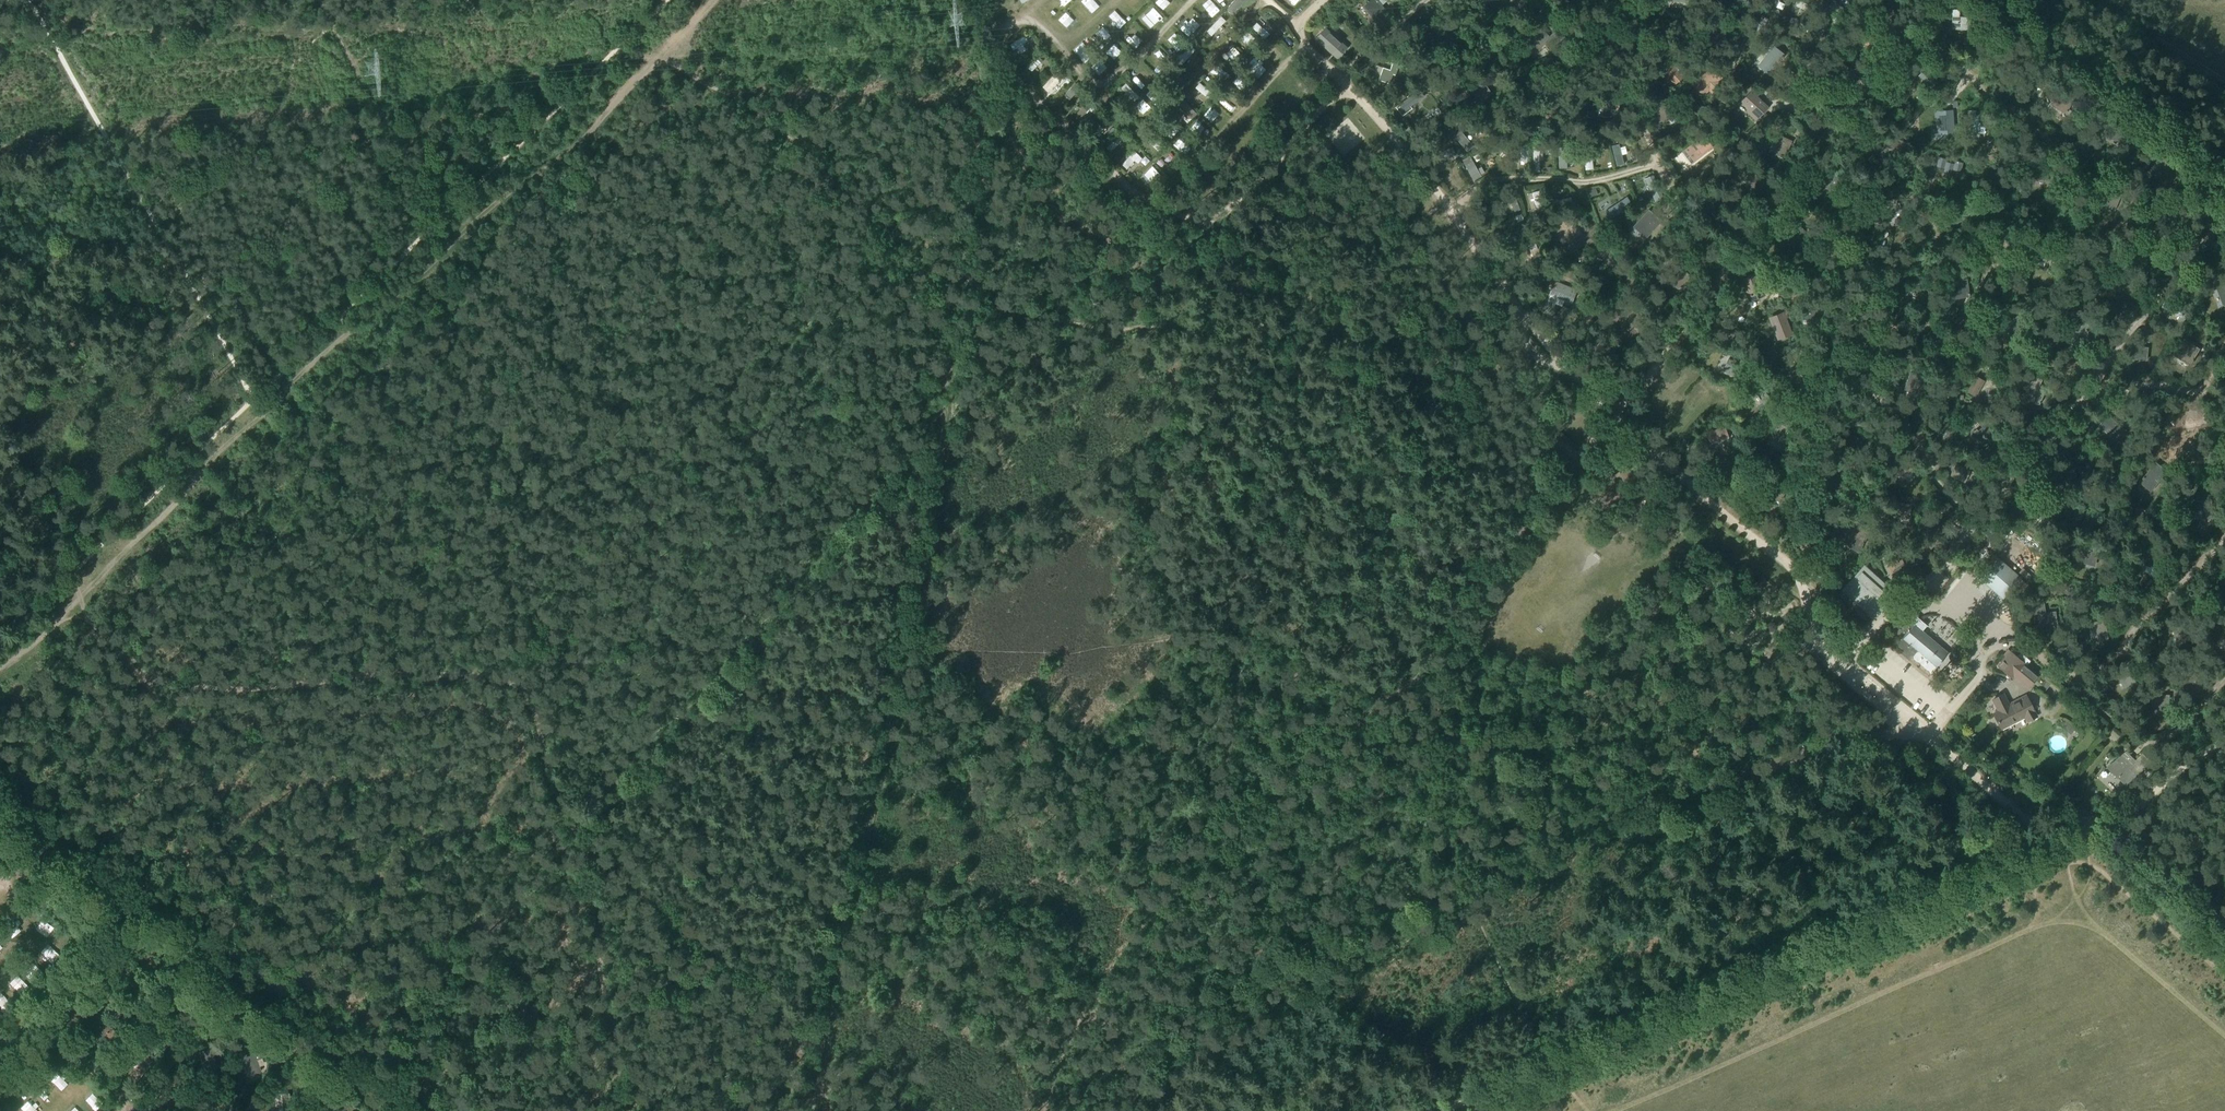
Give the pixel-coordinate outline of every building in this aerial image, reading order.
[(1377,0),(1371,0),(1363,6),(1378,25),(1390,15),(1377,0)] [(1762,9),(1769,13),(1775,0),(1766,0),(1762,9)] [(1795,5),(1811,13),(1813,7),(1799,0),(1797,0),(1795,5)] [(1832,1),(1829,7),(1844,15),(1847,10),(1832,1)] [(1820,10),(1807,32),(1814,36),(1827,15),(1820,10)] [(1952,14),(1951,29),(1971,31),(1972,19),(1959,18),(1959,11),(1953,11),(1952,14)] [(1221,16),(1207,32),(1212,36),(1226,21),(1221,16)] [(1726,29),(1715,26),(1716,22),(1710,21),(1706,38),(1723,42),(1726,29)] [(1256,22),(1252,27),(1264,39),(1268,34),(1256,22)] [(1347,48),(1325,29),(1316,39),(1338,58),(1347,48)] [(1543,31),(1531,43),(1539,50),(1545,45),(1552,50),(1562,39),(1554,32),(1549,36),(1543,31)] [(1878,39),(1867,35),(1867,33),(1863,32),(1858,45),(1874,50),(1878,39)] [(1617,35),(1603,37),(1606,54),(1619,53),(1617,35)] [(1024,36),(1010,45),(1014,50),(1028,41),(1024,36)] [(1191,46),(1178,59),(1183,64),(1196,50),(1191,46)] [(1772,46),(1759,62),(1771,71),(1783,55),(1772,46)] [(1039,56),(1028,68),(1032,72),(1043,60),(1039,56)] [(1396,76),(1400,65),(1393,62),(1390,70),(1383,68),(1376,66),(1372,78),(1379,80),(1379,81),(1389,84),(1394,75),(1396,76)] [(1688,73),(1683,69),(1682,70),(1675,62),(1664,73),(1675,85),(1688,73)] [(1712,66),(1693,84),(1704,96),(1709,90),(1713,94),(1723,85),(1718,81),(1722,77),(1721,76),(1724,73),(1720,68),(1717,72),(1712,66)] [(1927,67),(1918,76),(1930,88),(1938,80),(1929,72),(1931,70),(1927,67)] [(1061,68),(1043,87),(1049,92),(1066,74),(1061,68)] [(1469,112),(1493,94),(1482,80),(1469,90),(1476,99),(1465,107),(1469,112)] [(1076,83),(1065,95),(1070,100),(1081,87),(1076,83)] [(1200,83),(1196,88),(1209,99),(1213,94),(1200,83)] [(1126,84),(1122,88),(1135,101),(1139,96),(1126,84)] [(1809,86),(1808,90),(1815,91),(1813,101),(1830,102),(1831,90),(1819,89),(1819,87),(1809,86)] [(2051,105),(2048,109),(2057,114),(2059,110),(2066,114),(2075,98),(2066,93),(2068,90),(2062,86),(2051,105)] [(1419,89),(1400,104),(1405,110),(1424,96),(1419,89)] [(1754,90),(1742,102),(1751,111),(1752,110),(1759,116),(1767,107),(1755,97),(1758,94),(1754,90)] [(1611,100),(1604,99),(1603,116),(1619,117),(1619,101),(1611,100)] [(1184,100),(1178,105),(1192,119),(1198,114),(1197,113),(1184,100)] [(1088,102),(1075,115),(1080,119),(1092,106),(1088,102)] [(1674,102),(1652,108),(1656,123),(1678,117),(1674,102)] [(1953,110),(1939,111),(1940,135),(1954,134),(1953,110)] [(1985,134),(1985,116),(1975,116),(1975,111),(1968,111),(1968,133),(1985,134)] [(1108,117),(1093,132),(1097,137),(1113,122),(1108,117)] [(2108,121),(2102,133),(2118,142),(2125,130),(2108,121)] [(1460,130),(1453,135),(1467,152),(1473,146),(1460,130)] [(1122,132),(1107,148),(1111,152),(1126,137),(1122,132)] [(1703,133),(1682,149),(1692,162),(1713,146),(1703,133)] [(1776,133),(1768,150),(1785,158),(1793,140),(1776,133)] [(1150,134),(1146,139),(1159,151),(1163,147),(1150,134)] [(1619,143),(1611,145),(1616,166),(1624,164),(1619,143)] [(1559,144),(1558,144),(1559,168),(1567,168),(1566,144),(1565,144),(1559,144)] [(1590,144),(1582,145),(1585,170),(1593,169),(1590,144)] [(1451,147),(1429,158),(1433,166),(1456,155),(1451,147)] [(1135,151),(1123,165),(1127,169),(1140,155),(1138,154),(1137,153),(1135,151)] [(1938,156),(1935,167),(1944,169),(1943,171),(1951,173),(1952,170),(1960,172),(1962,162),(1954,160),(1954,163),(1945,161),(1946,158),(1938,156)] [(1470,159),(1464,162),(1474,178),(1479,175),(1470,159)] [(1753,170),(1744,181),(1761,196),(1770,185),(1753,170)] [(1653,176),(1645,180),(1656,203),(1664,200),(1653,176)] [(1540,191),(1532,192),(1538,214),(1545,212),(1540,191)] [(1514,192),(1508,194),(1515,213),(1521,210),(1514,192)] [(1709,203),(1696,211),(1700,218),(1719,205),(1711,193),(1705,197),(1709,203)] [(1955,213),(1970,213),(1970,194),(1963,194),(1963,198),(1954,199),(1955,213)] [(1885,196),(1879,198),(1881,203),(1886,220),(1902,215),(1897,198),(1887,201),(1885,196)] [(1628,197),(1605,212),(1610,219),(1633,204),(1628,197)] [(1571,198),(1552,203),(1554,209),(1572,204),(1571,198)] [(1649,209),(1633,227),(1645,239),(1662,221),(1649,209)] [(1560,231),(1556,233),(1563,249),(1568,247),(1577,243),(1567,218),(1557,223),(1560,231)] [(1800,235),(1804,232),(1800,226),(1796,229),(1794,226),(1779,237),(1786,247),(1801,236),(1800,235)] [(1528,227),(1508,234),(1511,242),(1531,235),(1528,227)] [(1534,242),(1526,245),(1536,267),(1544,263),(1534,242)] [(1677,269),(1675,267),(1666,279),(1678,290),(1690,276),(1680,267),(1677,269)] [(1759,272),(1741,278),(1746,290),(1744,290),(1748,302),(1766,295),(1760,281),(1763,280),(1759,272)] [(2122,277),(2106,272),(2101,285),(2118,291),(2122,277)] [(1953,300),(1969,297),(1966,279),(1960,280),(1959,275),(1949,277),(1953,300)] [(1577,291),(1555,281),(1549,295),(1571,305),(1577,291)] [(2216,287),(2223,306),(2224,306),(2224,284),(2216,287)] [(2166,300),(2162,307),(2182,317),(2186,310),(2166,300)] [(1788,317),(1786,310),(1768,317),(1777,340),(1793,334),(1787,318),(1788,317)] [(1607,319),(1594,324),(1603,345),(1612,341),(1608,331),(1611,329),(1607,319)] [(2199,349),(2185,340),(2176,356),(2190,365),(2199,349)] [(2148,348),(2129,346),(2128,360),(2146,361),(2148,348)] [(1744,362),(1739,360),(1737,363),(1729,358),(1723,371),(1737,378),(1744,362)] [(1820,369),(1807,361),(1800,376),(1812,383),(1820,369)] [(1926,378),(1910,373),(1904,390),(1920,396),(1926,378)] [(1976,376),(1968,391),(1975,396),(1984,380),(1976,376)] [(2046,389),(2030,382),(2023,399),(2038,406),(2046,389)] [(1761,387),(1754,391),(1768,411),(1775,406),(1761,387)] [(2107,414),(2097,426),(2115,441),(2125,430),(2107,414)] [(2189,417),(2185,418),(2187,433),(2195,431),(2194,428),(2204,426),(2203,417),(2189,420),(2189,417)] [(1994,434),(1991,429),(1993,428),(1987,420),(1981,426),(1982,427),(1978,431),(1976,429),(1970,434),(1975,440),(1977,438),(1981,444),(1984,440),(1987,444),(1993,439),(1991,436),(1994,434)] [(1710,445),(1729,438),(1725,427),(1712,431),(1711,427),(1705,429),(1710,445)] [(1971,470),(1956,464),(1950,477),(1965,484),(1971,470)] [(2155,464),(2140,483),(2151,492),(2166,474),(2155,464)] [(2212,500),(2195,500),(2195,519),(2212,519),(2212,500)] [(1893,501),(1890,515),(1909,519),(1912,505),(1893,501)] [(1839,541),(1859,552),(1870,530),(1850,519),(1839,541)] [(1929,538),(1925,543),(1931,549),(1935,544),(1929,538)] [(2094,567),(2097,555),(2095,552),(2086,550),(2087,545),(2081,544),(2076,561),(2094,567)] [(1894,554),(1886,558),(1889,565),(1897,562),(1894,554)] [(1986,566),(1977,576),(2003,599),(2011,589),(2021,598),(2031,587),(2021,579),(2021,578),(1996,555),(1986,566)] [(1901,560),(1892,565),(1896,571),(1895,571),(1899,579),(1896,581),(1901,589),(1902,592),(1907,593),(1913,587),(1911,583),(1924,576),(1917,565),(1914,567),(1910,562),(1904,565),(1901,560)] [(1865,565),(1854,576),(1842,590),(1874,618),(1896,593),(1865,565)] [(2221,574),(2219,579),(2217,587),(2224,590),(2224,575),(2221,574)] [(2039,628),(2056,625),(2055,611),(2045,613),(2044,601),(2035,602),(2039,628)] [(1896,620),(1890,627),(1899,635),(1893,642),(1903,650),(1930,673),(1947,653),(1921,631),(1925,626),(1920,621),(1918,619),(1913,625),(1903,616),(1898,622),(1896,620)] [(2090,641),(2108,639),(2105,621),(2088,623),(2090,641)] [(2006,657),(1999,666),(2012,677),(2013,676),(2029,688),(2039,677),(2026,667),(2031,661),(2026,657),(2023,655),(2022,654),(2021,654),(2019,654),(2018,655),(2018,656),(2011,650),(2010,652),(2008,650),(2004,655),(2006,657)] [(2139,680),(2131,664),(2125,668),(2116,674),(2125,689),(2139,680)] [(2188,671),(2186,678),(2204,681),(2205,675),(2188,671)] [(2008,706),(2006,702),(2002,695),(1992,700),(1997,711),(1992,713),(2000,727),(2018,718),(2018,719),(2024,715),(2028,721),(2036,717),(2025,697),(2008,706)] [(2074,729),(2067,721),(2058,717),(2052,729),(2061,732),(2065,736),(2074,729)] [(2129,758),(2114,774),(2127,786),(2138,774),(2132,768),(2136,764),(2129,758)] [(114,1026),(107,1022),(109,1018),(100,1014),(89,1035),(102,1042),(107,1032),(111,1033),(114,1026)] [(153,1048),(136,1045),(133,1063),(147,1066),(148,1059),(151,1060),(153,1048)] [(212,1049),(203,1051),(208,1079),(217,1077),(212,1049)] [(259,1049),(243,1055),(252,1079),(257,1077),(256,1073),(261,1071),(257,1060),(262,1058),(259,1049)]
